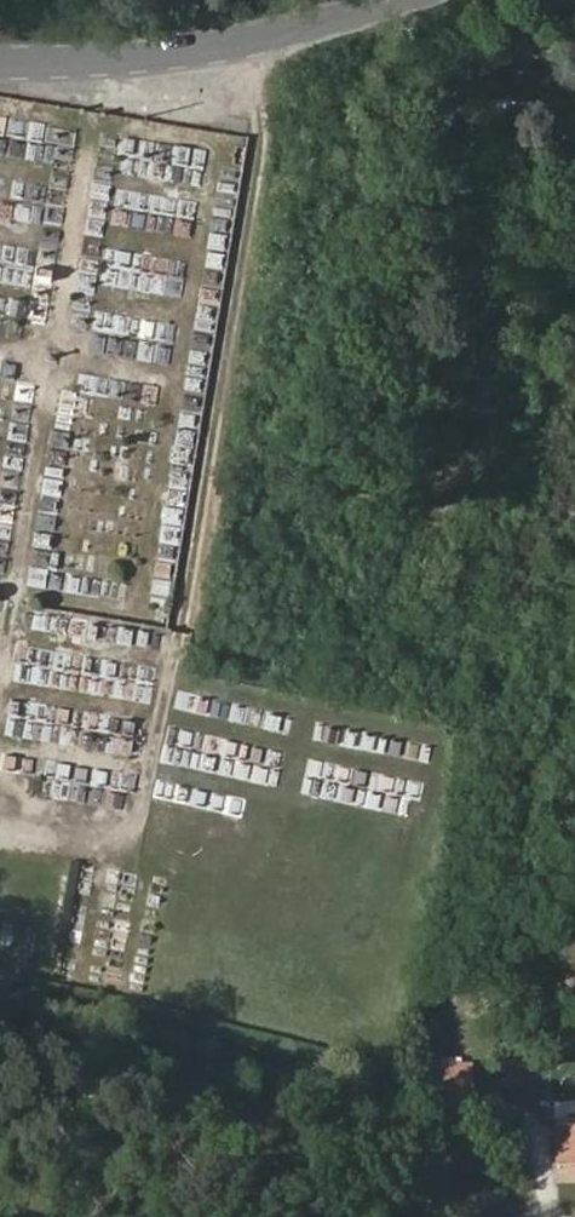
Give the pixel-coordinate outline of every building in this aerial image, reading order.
[(545,101),(546,72),(503,71),(502,99),(492,99),(492,117),(518,118),(519,100),(545,101)] [(469,1096),(469,1065),(431,1065),(431,1096),(469,1096)] [(553,1121),(555,1161),(574,1161),(574,1121),(553,1121)]
